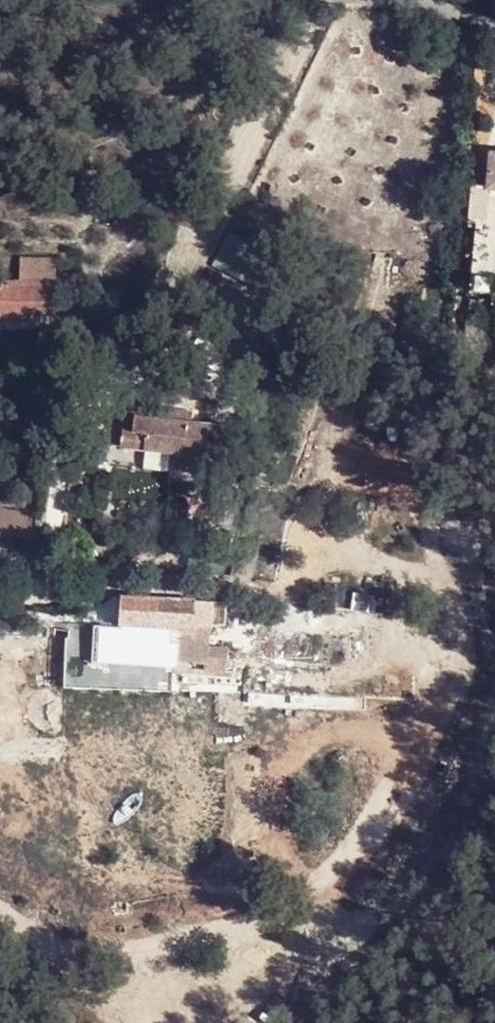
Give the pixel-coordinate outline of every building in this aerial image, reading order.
[(489,168),(486,188),(494,188),(494,169),(489,168)] [(55,315),(55,283),(0,282),(0,322),(36,322),(37,315),(55,315)] [(129,415),(189,421),(189,412),(131,404),(129,415)] [(222,476),(229,427),(222,426),(213,424),(189,421),(129,415),(127,413),(123,446),(182,454),(181,471),(222,476)] [(213,424),(222,426),(223,418),(214,417),(213,424)] [(225,601),(221,600),(124,596),(123,624),(224,627),(225,601)] [(177,665),(202,667),(205,647),(205,641),(179,637),(177,665)] [(205,647),(202,667),(219,668),(221,647),(205,647)]
